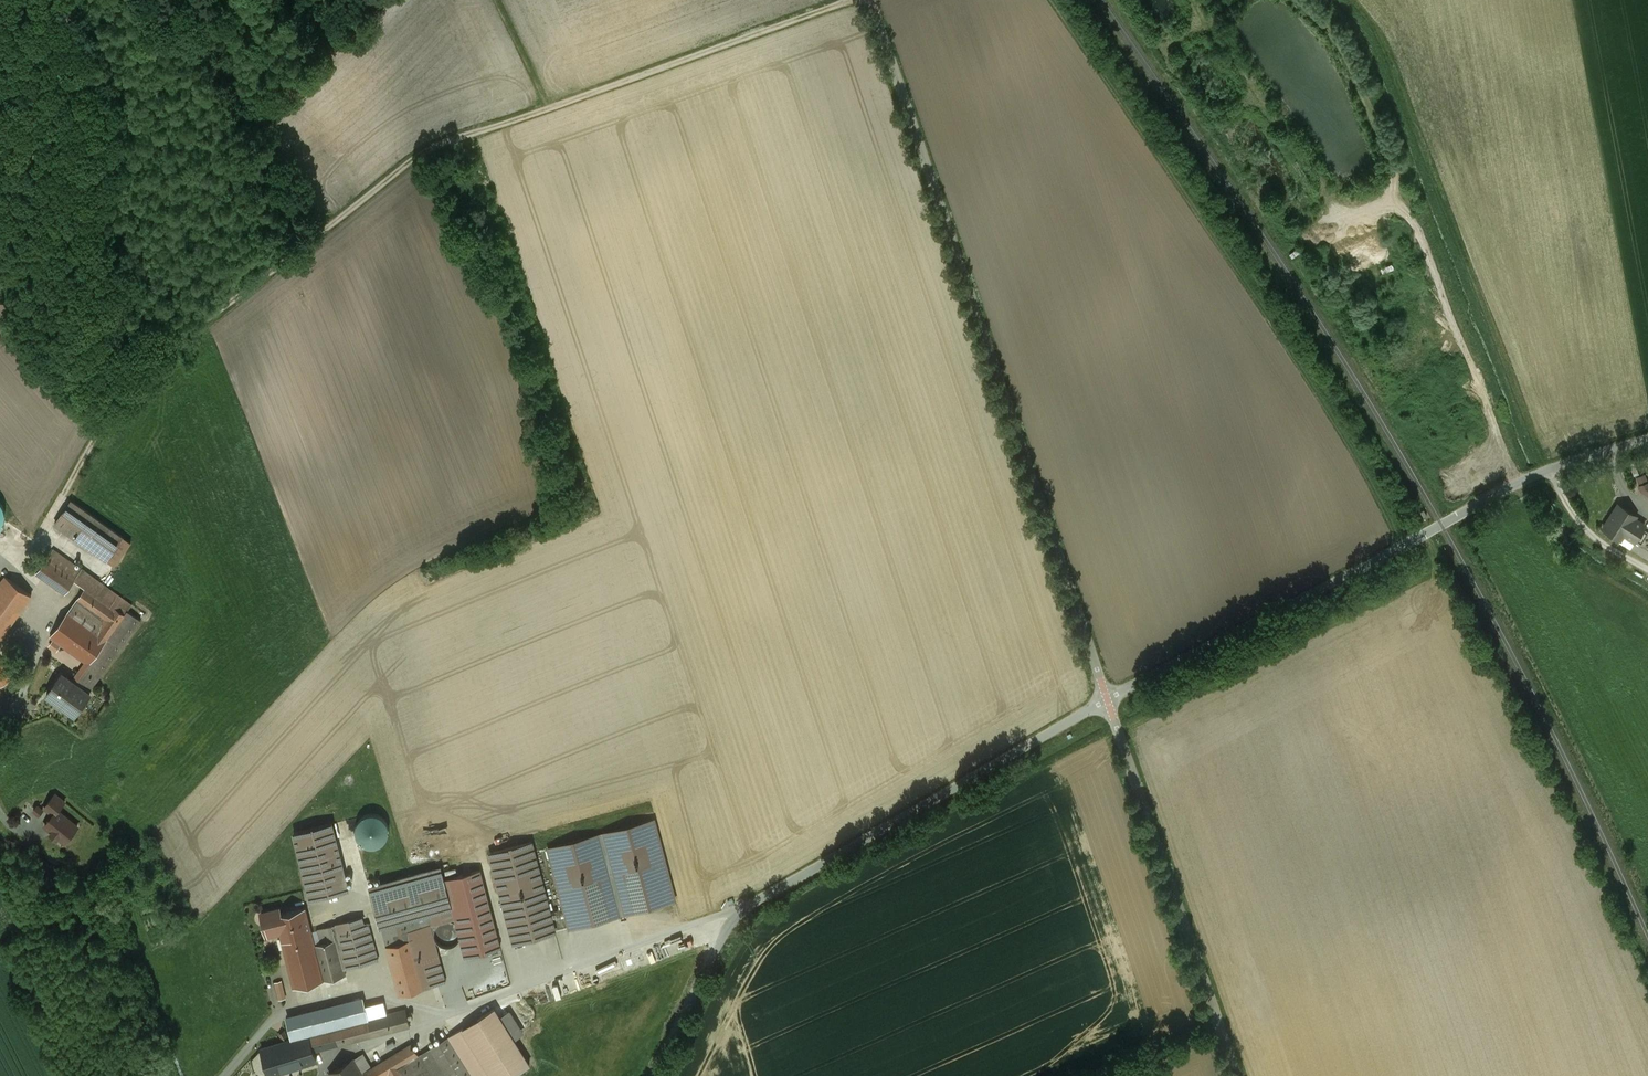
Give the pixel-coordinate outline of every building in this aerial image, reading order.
[(1381,272),(1392,267),(1390,262),(1379,267),(1381,272)] [(1647,493),(1647,476),(1647,472),(1635,475),(1641,495),(1647,493)] [(122,537),(71,501),(55,524),(106,560),(122,537)] [(1635,516),(1617,505),(1602,529),(1620,540),(1623,535),(1634,541),(1642,529),(1643,526),(1633,519),(1635,516)] [(1642,529),(1634,541),(1647,551),(1647,532),(1642,529)] [(81,569),(53,549),(47,558),(75,579),(74,580),(85,588),(93,576),(82,568),(81,569)] [(75,579),(47,558),(36,572),(65,593),(74,580),(75,579)] [(5,576),(0,583),(0,637),(0,638),(31,595),(5,576)] [(132,604),(93,576),(85,588),(77,599),(103,617),(94,629),(107,639),(128,610),(132,604)] [(103,617),(77,599),(72,606),(79,611),(76,616),(94,629),(103,617)] [(72,606),(50,636),(76,655),(94,629),(76,616),(79,611),(72,606)] [(94,629),(76,655),(88,664),(89,663),(102,673),(141,620),(128,610),(107,639),(94,629)] [(11,679),(0,662),(0,686),(11,679)] [(102,673),(89,663),(88,664),(83,670),(91,676),(85,685),(91,690),(102,673)] [(75,683),(61,673),(47,694),(75,714),(90,694),(88,693),(91,690),(85,685),(91,676),(83,670),(75,683)] [(55,794),(42,810),(43,810),(44,808),(53,815),(57,811),(58,811),(65,802),(55,794)] [(42,810),(37,806),(33,811),(38,815),(43,810),(42,810)] [(58,811),(57,811),(53,815),(45,826),(52,832),(50,833),(57,839),(60,835),(66,841),(77,827),(58,811)] [(373,813),(370,813),(367,814),(365,815),(363,817),(362,818),(361,819),(360,821),(359,822),(358,825),(358,827),(358,829),(358,831),(358,834),(359,836),(360,838),(362,840),(363,841),(364,843),(366,844),(369,845),(371,845),(375,846),(378,845),(380,845),(382,844),(384,843),(385,841),(387,840),(388,837),(390,835),(390,833),(390,831),(391,829),(390,826),(390,825),(389,823),(389,822),(388,820),(386,818),(385,817),(382,815),(380,814),(377,813),(374,813),(373,813)] [(655,815),(599,830),(621,913),(678,898),(655,815)] [(332,823),(294,833),(310,899),(348,889),(332,823)] [(621,913),(599,830),(545,844),(568,927),(621,913)] [(531,841),(490,852),(514,943),(555,932),(531,841)] [(480,870),(446,879),(458,926),(461,937),(466,956),(500,947),(480,870)] [(444,880),(373,898),(380,926),(382,925),(451,907),(444,880)] [(451,907),(382,925),(387,945),(386,945),(399,994),(446,981),(430,925),(440,923),(448,921),(454,919),(451,907)] [(305,908),(281,914),(279,909),(261,913),(266,934),(280,930),(286,951),(314,944),(305,908)] [(314,944),(286,951),(294,987),(346,975),(344,968),(378,959),(368,921),(356,925),(354,919),(321,928),(324,942),(314,944)] [(285,998),(283,987),(276,989),(279,999),(285,998)] [(362,997),(297,1014),(298,1017),(287,1020),(292,1038),(307,1034),(368,1020),(368,1018),(362,997)] [(524,1003),(521,1002),(518,1002),(515,1002),(513,1003),(512,1003),(510,1004),(509,1005),(507,1007),(506,1009),(505,1011),(504,1013),(504,1015),(504,1017),(504,1019),(504,1020),(504,1021),(505,1023),(506,1025),(507,1027),(509,1028),(510,1029),(512,1030),(515,1031),(517,1031),(521,1031),(523,1031),(526,1030),(528,1028),(529,1027),(530,1026),(531,1024),(532,1022),(533,1021),(533,1019),(533,1016),(533,1014),(533,1012),(532,1010),(531,1008),(529,1006),(528,1005),(526,1004),(524,1003)] [(450,1036),(475,1075),(511,1075),(529,1065),(494,1008),(450,1036)] [(368,1020),(307,1034),(308,1035),(312,1051),(410,1026),(406,1009),(368,1018),(368,1020)] [(284,1040),(290,1039),(288,1031),(282,1032),(284,1040)] [(308,1035),(262,1049),(269,1074),(315,1060),(312,1051),(308,1035)] [(448,1037),(430,1048),(431,1050),(426,1053),(440,1075),(472,1075),(448,1037)] [(371,1068),(363,1054),(354,1059),(364,1075),(382,1075),(388,1072),(390,1075),(431,1075),(420,1057),(412,1044),(371,1068)] [(426,1053),(420,1057),(431,1075),(440,1075),(426,1053)] [(354,1059),(329,1073),(331,1075),(364,1075),(354,1059)]
